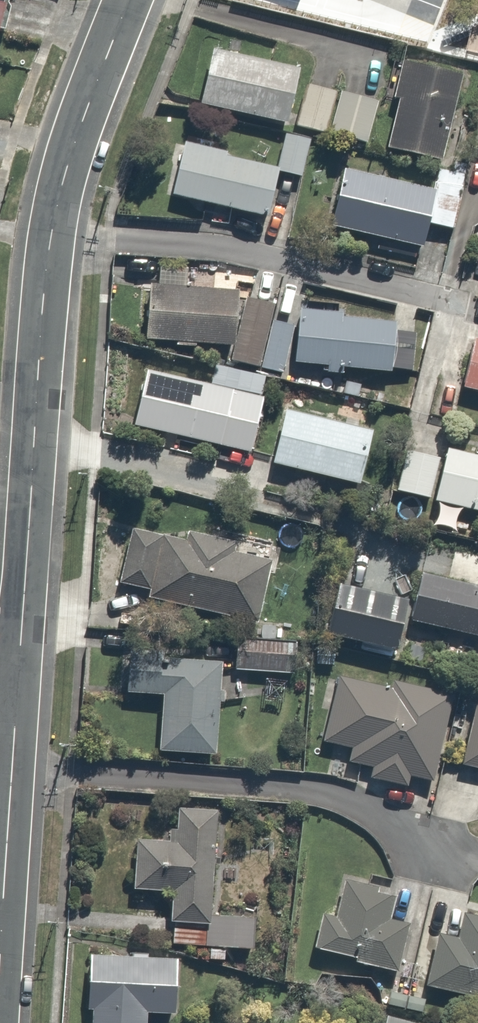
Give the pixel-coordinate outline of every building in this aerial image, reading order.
[(302,71),(213,52),(201,105),(291,125),(302,71)] [(463,77),(406,64),(387,145),(444,158),(463,77)] [(328,136),(340,94),(310,85),(297,127),(328,136)] [(349,92),(345,91),(333,134),(368,143),(380,100),(378,100),(349,92)] [(311,140),(286,134),(277,168),(283,169),(303,174),(311,140)] [(283,169),(277,168),(185,146),(173,196),(271,220),(283,169)] [(467,163),(444,158),(436,190),(343,168),(330,225),(425,247),(430,226),(451,231),(467,163)] [(233,341),(242,296),(239,295),(150,291),(148,336),(233,341)] [(260,368),(272,321),(276,304),(242,296),(233,341),(229,360),(260,368)] [(418,325),(301,311),(295,360),(412,374),(418,325)] [(272,321),(260,368),(284,374),(295,326),(272,321)] [(476,342),(464,389),(477,393),(477,342),(476,342)] [(267,396),(147,370),(135,425),(254,452),(267,396)] [(376,432),(285,409),(272,463),(363,485),(376,432)] [(453,446),(439,501),(477,511),(477,453),(453,446)] [(438,457),(406,449),(396,490),(428,497),(438,457)] [(128,530),(114,582),(255,620),(273,552),(183,528),(179,544),(128,530)] [(408,617),(477,635),(477,582),(421,567),(408,617)] [(399,608),(344,592),(333,630),(388,645),(399,608)] [(297,641),(238,639),(236,672),(295,674),(297,641)] [(223,752),(229,644),(204,642),(203,660),(128,656),(126,693),(162,695),(159,748),(223,752)] [(389,687),(341,675),(325,741),(351,747),(347,764),(371,770),(369,780),(405,789),(409,773),(435,780),(457,690),(392,675),(389,687)] [(477,703),(461,764),(477,768),(477,704),(477,703)] [(213,913),(219,807),(182,805),(180,845),(135,842),(132,895),(173,897),(170,947),(252,952),(254,916),(213,913)] [(325,917),(316,948),(396,972),(410,924),(390,919),(399,891),(351,877),(337,921),(325,917)] [(465,910),(458,939),(439,935),(428,983),(477,996),(477,913),(465,910)] [(91,951),(90,1022),(147,1022),(147,1016),(177,1016),(178,953),(91,951)] [(390,1014),(388,1022),(425,1022),(390,1014)]
